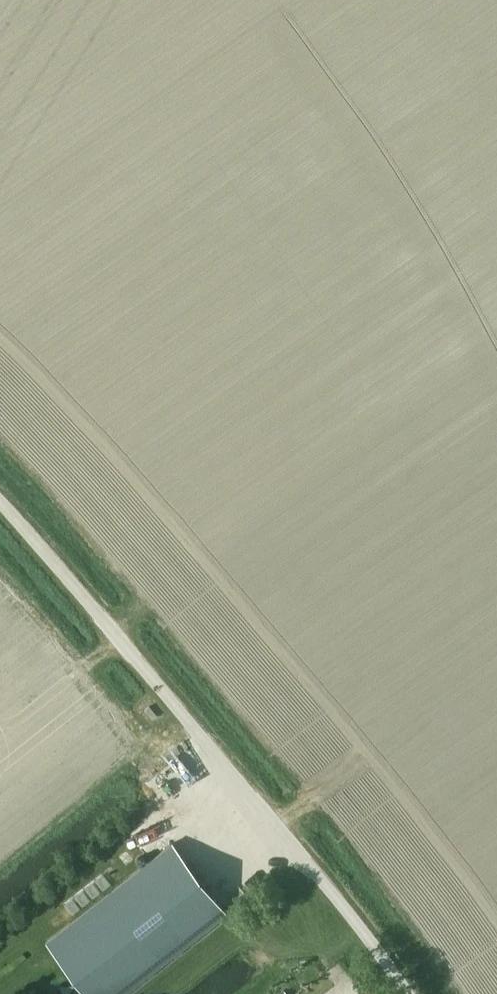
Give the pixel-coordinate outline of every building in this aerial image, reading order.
[(226,913),(172,843),(46,942),(83,989),(77,993),(123,993),(226,913)]
